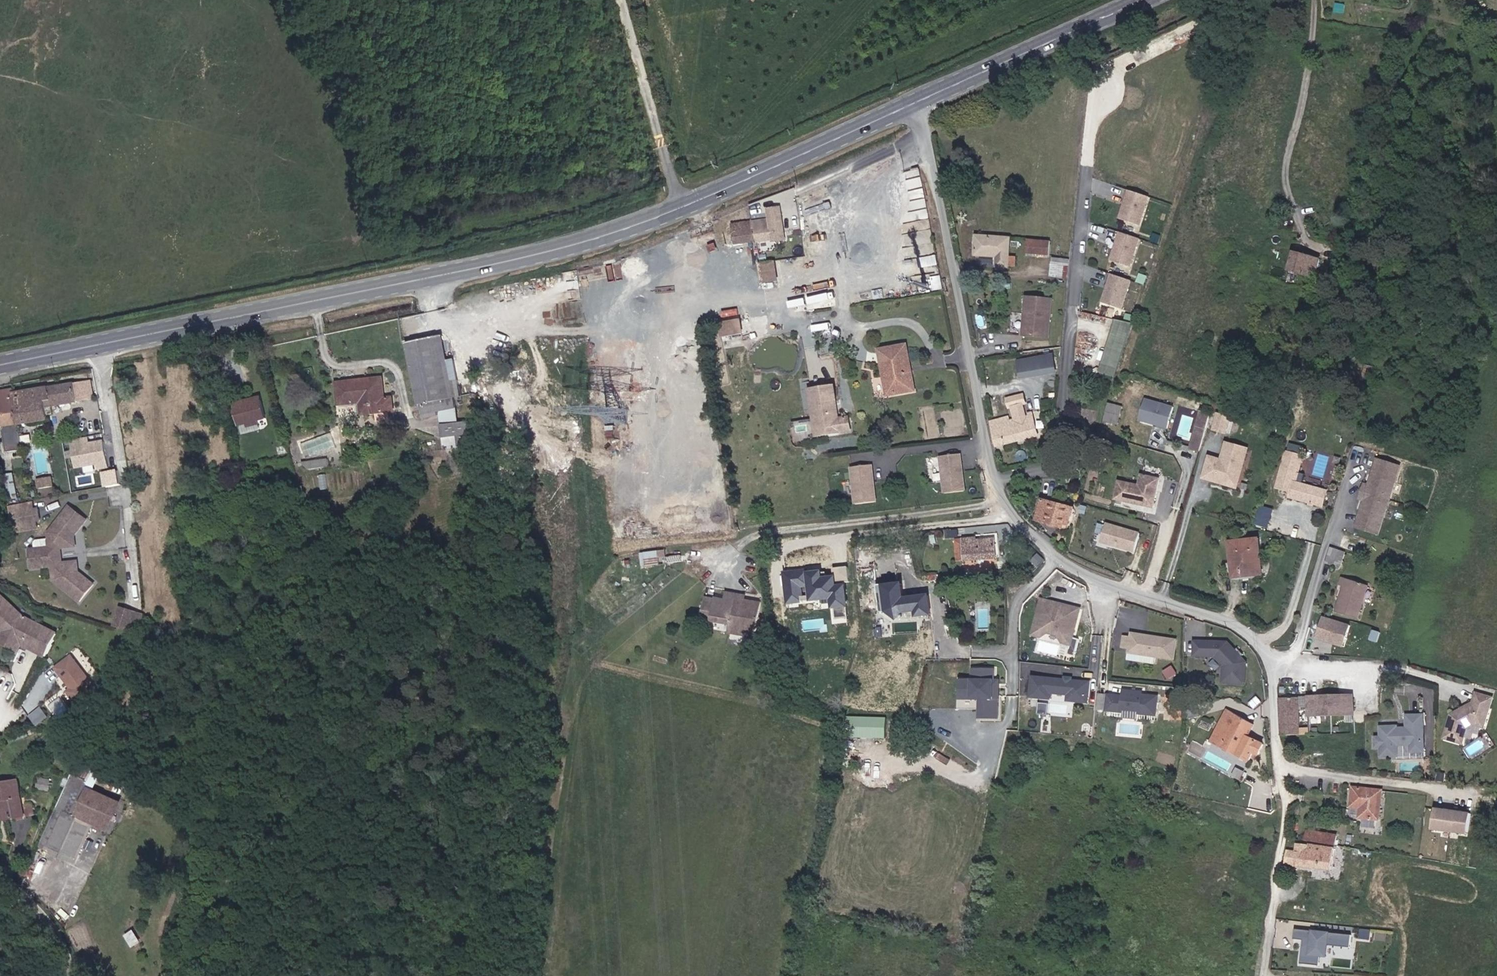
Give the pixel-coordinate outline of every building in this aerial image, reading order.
[(1150,198),(1126,189),(1116,217),(1140,225),(1150,198)] [(744,233),(751,232),(752,241),(770,237),(771,243),(779,242),(773,208),(764,209),(765,216),(758,217),(758,225),(743,227),(744,233)] [(744,233),(743,227),(729,230),(732,245),(752,241),(751,232),(744,233)] [(1138,238),(1119,232),(1110,261),(1129,267),(1138,238)] [(1007,266),(1007,237),(973,235),(973,251),(995,252),(995,265),(1007,266)] [(1028,238),(1027,253),(1050,255),(1051,240),(1028,238)] [(1298,280),(1304,262),(1280,253),(1273,272),(1298,280)] [(1070,277),(1071,258),(1052,257),(1051,276),(1070,277)] [(776,260),(759,262),(762,283),(780,280),(776,260)] [(1129,283),(1110,277),(1101,305),(1120,311),(1129,283)] [(1044,339),(1045,320),(1039,319),(1040,301),(1022,299),(1019,337),(1044,339)] [(741,318),(720,321),(722,337),(744,333),(741,318)] [(1116,318),(1099,371),(1117,377),(1134,324),(1116,318)] [(1098,354),(1107,326),(1089,319),(1079,348),(1098,354)] [(426,333),(389,341),(403,413),(439,405),(436,394),(425,396),(419,359),(430,358),(426,333)] [(893,399),(907,396),(903,375),(900,375),(898,369),(904,368),(900,350),(877,354),(882,380),(879,381),(882,396),(892,394),(893,399)] [(425,396),(436,394),(430,358),(419,359),(425,396)] [(1049,358),(1034,361),(1036,373),(1051,371),(1049,358)] [(1034,361),(1014,364),(1016,376),(1036,373),(1034,361)] [(354,392),(351,373),(313,379),(317,402),(336,399),(338,410),(373,404),(370,389),(354,392)] [(51,406),(78,402),(78,401),(86,399),(84,382),(75,384),(75,382),(40,389),(43,408),(51,406)] [(834,415),(827,383),(804,387),(811,424),(819,423),(821,432),(837,429),(834,415)] [(43,408),(40,389),(13,393),(19,425),(49,420),(48,415),(53,414),(51,406),(43,408)] [(13,393),(13,390),(0,392),(0,415),(4,435),(6,435),(7,439),(13,438),(14,444),(21,442),(19,425),(13,393)] [(250,416),(246,400),(219,406),(223,423),(250,416)] [(994,452),(1035,440),(1029,419),(1029,420),(1028,417),(1025,418),(1026,420),(1023,421),(1020,409),(1022,408),(1020,400),(1004,404),(1007,412),(1009,412),(1012,424),(1007,426),(1006,422),(987,427),(994,452)] [(1156,431),(1162,410),(1134,402),(1128,423),(1156,431)] [(1184,427),(1193,430),(1196,414),(1187,412),(1184,427)] [(1216,431),(1219,417),(1204,413),(1201,428),(1216,431)] [(846,427),(844,414),(834,415),(837,429),(846,427)] [(1108,432),(1111,420),(1098,416),(1094,429),(1108,432)] [(821,432),(819,423),(811,424),(813,433),(821,432)] [(1179,450),(1187,452),(1193,430),(1184,427),(1179,450)] [(68,442),(73,468),(94,464),(95,470),(106,468),(100,440),(87,442),(86,439),(68,442)] [(1221,484),(1226,463),(1231,465),(1236,447),(1214,441),(1210,459),(1205,458),(1200,479),(1221,484)] [(1282,481),(1291,449),(1283,447),(1282,452),(1275,450),(1265,486),(1279,490),(1278,494),(1298,500),(1297,502),(1301,503),(1302,501),(1311,503),(1314,490),(1282,481)] [(966,487),(960,451),(940,454),(946,491),(966,487)] [(1200,479),(1205,458),(1198,456),(1192,477),(1200,479)] [(309,468),(330,466),(329,458),(308,461),(309,468)] [(1091,474),(1093,464),(1084,462),(1082,472),(1091,474)] [(1226,485),(1231,465),(1226,463),(1221,484),(1226,485)] [(1365,539),(1385,470),(1362,463),(1354,490),(1349,489),(1345,504),(1350,505),(1341,532),(1365,539)] [(878,502),(872,465),(852,468),(858,505),(878,502)] [(103,470),(104,486),(121,485),(120,469),(103,470)] [(18,499),(13,473),(4,475),(9,500),(18,499)] [(53,486),(51,478),(38,480),(39,488),(53,486)] [(1126,482),(1124,489),(1111,486),(1106,504),(1134,510),(1140,486),(1126,482)] [(1065,519),(1069,520),(1071,510),(1033,502),(1030,519),(1042,522),(1040,527),(1062,532),(1065,519)] [(33,511),(32,503),(9,507),(10,515),(33,511)] [(1260,504),(1256,524),(1270,527),(1275,508),(1260,504)] [(76,546),(74,536),(87,520),(69,507),(49,533),(50,548),(31,550),(32,559),(62,556),(61,548),(76,546)] [(40,521),(38,510),(10,515),(12,526),(35,522),(40,521)] [(36,529),(35,522),(12,526),(13,533),(36,529)] [(1127,555),(1131,537),(1097,528),(1093,546),(1127,555)] [(982,535),(960,536),(961,561),(994,560),(993,537),(982,538),(982,535)] [(1208,544),(1211,580),(1235,577),(1232,558),(1242,556),(1240,541),(1208,544)] [(658,550),(641,553),(644,566),(661,563),(658,550)] [(1338,556),(1323,552),(1318,568),(1333,572),(1338,556)] [(94,585),(79,572),(78,562),(62,563),(62,556),(32,559),(33,569),(52,567),(54,581),(80,602),(94,585)] [(1232,558),(1235,577),(1244,577),(1242,556),(1232,558)] [(804,568),(781,571),(785,603),(828,598),(829,608),(846,606),(842,568),(832,569),(833,574),(820,576),(819,569),(805,571),(804,568)] [(1355,588),(1329,580),(1327,589),(1332,591),(1329,602),(1328,602),(1324,615),(1345,621),(1355,588)] [(901,616),(913,614),(914,621),(928,619),(925,600),(905,603),(905,605),(901,606),(898,588),(881,591),(885,617),(895,624),(901,616)] [(885,617),(881,591),(873,592),(877,618),(885,617)] [(58,634),(23,617),(0,595),(0,630),(3,633),(9,638),(22,645),(47,657),(58,634)] [(199,615),(197,596),(187,597),(189,616),(199,615)] [(737,607),(738,602),(724,600),(723,608),(720,622),(723,622),(722,632),(721,641),(747,646),(754,611),(737,607)] [(1069,641),(1076,612),(1066,610),(1060,613),(1052,611),(1049,605),(1039,603),(1029,638),(1037,640),(1044,637),(1055,639),(1059,646),(1067,648),(1066,652),(1073,653),(1075,643),(1069,641)] [(720,622),(723,608),(718,607),(709,605),(709,606),(699,604),(695,625),(705,627),(704,628),(722,632),(723,622),(720,622)] [(118,628),(130,632),(135,615),(123,612),(118,628)] [(130,632),(139,635),(144,618),(135,615),(130,632)] [(74,631),(78,623),(69,619),(65,627),(74,631)] [(1340,629),(1312,620),(1305,641),(1323,647),(1337,639),(1340,629)] [(1373,642),(1376,633),(1369,631),(1366,640),(1373,642)] [(3,633),(0,639),(0,643),(18,652),(22,645),(9,638),(3,633)] [(1066,678),(1101,680),(1104,636),(1094,635),(1091,669),(1067,667),(1066,678)] [(1149,660),(1167,662),(1170,642),(1139,638),(1137,640),(1133,639),(1134,637),(1125,636),(1124,640),(1117,639),(1116,650),(1123,651),(1122,656),(1138,658),(1138,653),(1150,655),(1149,660)] [(1337,639),(1323,647),(1333,650),(1337,639)] [(1197,645),(1187,645),(1186,659),(1196,659),(1197,645)] [(1196,659),(1208,660),(1216,669),(1216,686),(1238,687),(1238,666),(1220,646),(1197,645),(1196,659)] [(98,691),(72,656),(58,666),(67,677),(64,679),(71,689),(67,692),(79,706),(98,691)] [(67,677),(58,666),(55,668),(64,679),(67,677)] [(1161,681),(1170,676),(1166,669),(1157,675),(1161,681)] [(988,701),(989,682),(989,671),(967,671),(967,682),(955,682),(954,701),(974,701),(974,711),(974,720),(993,721),(993,701),(988,701)] [(1084,706),(1086,686),(1030,680),(1028,700),(1047,702),(1048,696),(1065,698),(1064,704),(1084,706)] [(1482,724),(1490,693),(1473,689),(1470,699),(1469,699),(1465,701),(1467,703),(1462,706),(1461,704),(1448,711),(1442,735),(1461,740),(1465,724),(1471,721),(1482,724)] [(1151,720),(1153,700),(1137,699),(1137,696),(1118,694),(1118,700),(1103,698),(1101,714),(1118,716),(1118,713),(1134,715),(1134,718),(1151,720)] [(1349,698),(1307,699),(1301,699),(1301,718),(1349,715),(1349,698)] [(1253,706),(1248,700),(1240,707),(1245,712),(1253,706)] [(974,711),(974,701),(954,701),(952,701),(952,710),(974,711)] [(1293,701),(1271,702),(1273,739),(1293,739),(1293,701)] [(1049,713),(1050,704),(1040,703),(1039,712),(1049,713)] [(49,719),(43,711),(32,719),(37,727),(49,719)] [(1398,753),(1397,741),(1411,741),(1412,748),(1424,747),(1422,711),(1406,712),(1407,725),(1396,725),(1396,724),(1380,724),(1381,735),(1376,735),(1376,745),(1381,744),(1382,754),(1398,753)] [(1228,712),(1222,724),(1214,721),(1201,746),(1236,760),(1242,749),(1251,751),(1258,738),(1244,732),(1249,721),(1228,712)] [(1349,715),(1301,718),(1301,738),(1350,737),(1349,715)] [(884,716),(846,716),(846,738),(884,738),(884,716)] [(79,777),(84,766),(79,763),(74,775),(79,777)] [(85,780),(91,769),(84,766),(79,777),(85,780)] [(58,809),(77,818),(78,816),(90,790),(93,783),(85,780),(79,777),(74,775),(58,809)] [(49,790),(50,782),(40,780),(39,788),(49,790)] [(19,781),(0,784),(0,802),(2,802),(6,821),(26,817),(23,806),(19,781)] [(1373,822),(1377,791),(1346,786),(1344,807),(1354,808),(1353,820),(1373,822)] [(117,802),(90,790),(78,816),(106,828),(117,802)] [(36,815),(33,804),(23,806),(26,817),(36,815)] [(1472,829),(1473,808),(1437,805),(1435,825),(1472,829)] [(77,859),(92,824),(77,818),(58,809),(42,843),(77,859)] [(1303,828),(1301,839),(1329,842),(1330,831),(1303,828)] [(1329,842),(1332,842),(1338,844),(1339,832),(1330,831),(1329,842)] [(1289,863),(1329,868),(1331,846),(1292,841),(1289,863)] [(1347,946),(1348,933),(1291,929),(1290,939),(1300,939),(1298,963),(1317,965),(1318,955),(1323,955),(1324,944),(1347,946)]
